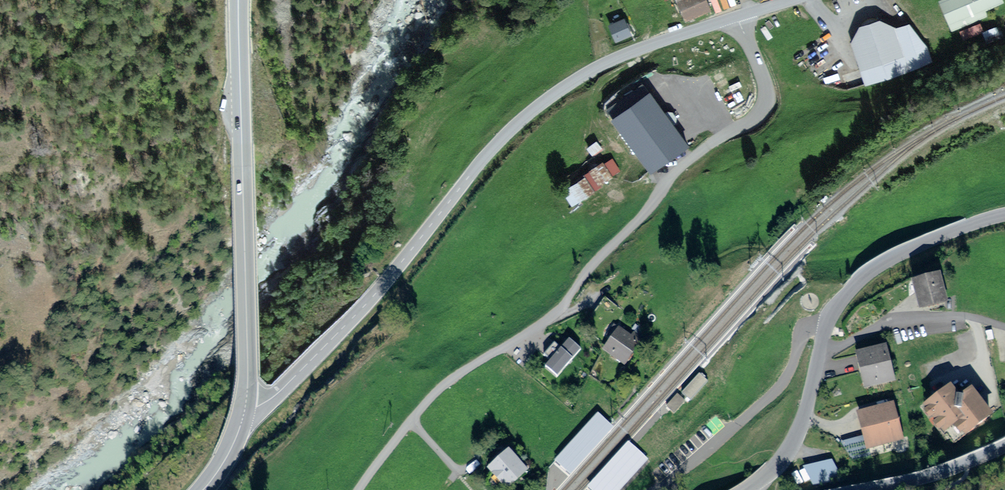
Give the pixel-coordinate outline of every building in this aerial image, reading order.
[(687,18),(711,8),(710,5),(721,0),(679,0),(687,18)] [(945,0),(956,26),(987,13),(985,7),(1001,0),(945,0)] [(632,32),(625,18),(611,24),(617,38),(632,32)] [(854,40),(869,80),(933,59),(928,44),(910,23),(897,27),(884,19),(860,27),(854,40)] [(983,29),(980,23),(964,29),(967,36),(983,29)] [(1000,35),(997,26),(986,30),(990,39),(1000,35)] [(687,144),(652,84),(618,104),(654,164),(687,144)] [(602,147),(597,140),(590,146),(595,153),(602,147)] [(614,174),(605,161),(565,188),(574,201),(614,174)] [(941,270),(912,278),(919,306),(948,299),(941,270)] [(606,348),(627,361),(639,341),(618,328),(606,348)] [(580,347),(568,337),(544,364),(556,374),(580,347)] [(886,344),(856,352),(865,388),(896,380),(886,344)] [(699,372),(681,393),(691,401),(709,380),(699,372)] [(953,384),(922,406),(943,435),(956,425),(964,435),(992,415),(972,388),(961,395),(953,384)] [(685,400),(678,393),(666,406),(670,409),(674,412),(685,400)] [(895,403),(860,411),(869,449),(904,441),(895,403)] [(599,413),(555,461),(558,463),(563,468),(571,474),(614,426),(612,425),(599,413)] [(648,459),(634,446),(628,440),(587,485),(592,489),(620,489),(648,459)] [(508,484),(527,469),(511,450),(492,465),(508,484)]
